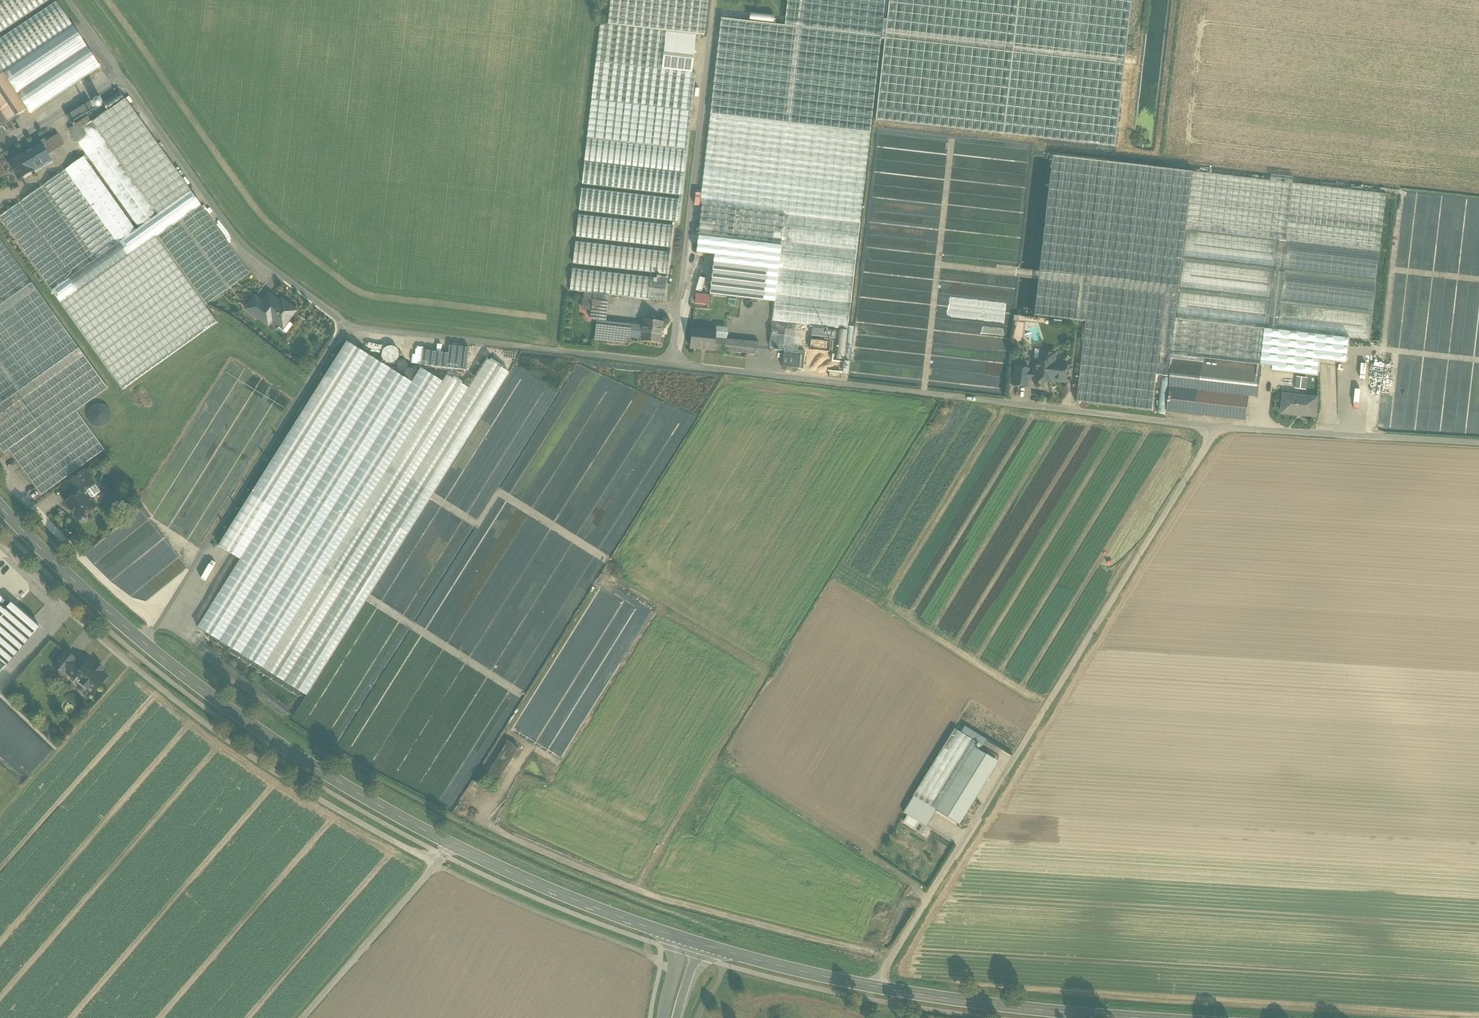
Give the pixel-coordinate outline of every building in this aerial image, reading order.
[(50,0),(0,0),(0,31),(50,0)] [(608,25),(666,31),(666,32),(696,35),(704,36),(708,0),(611,0),(608,25)] [(721,18),(710,115),(870,134),(885,0),(787,0),(784,26),(721,18)] [(879,119),(1112,145),(1129,0),(893,0),(879,119)] [(0,37),(0,69),(3,74),(3,73),(73,27),(56,1),(0,37)] [(608,25),(600,24),(596,62),(662,70),(666,32),(666,31),(608,25)] [(73,27),(3,73),(27,109),(30,114),(100,68),(73,27)] [(696,35),(666,32),(662,70),(692,73),(696,35)] [(662,70),(596,62),(587,139),(687,150),(695,73),(692,73),(662,70)] [(3,73),(3,74),(0,75),(0,112),(7,123),(18,116),(18,115),(27,109),(3,73)] [(127,99),(92,124),(157,216),(192,193),(127,99)] [(90,102),(66,116),(71,124),(94,110),(90,102)] [(870,134),(710,115),(700,205),(702,205),(784,214),(860,223),(870,134)] [(92,124),(88,117),(69,130),(139,230),(157,216),(92,124)] [(58,135),(45,143),(52,153),(64,145),(58,135)] [(687,150),(587,139),(581,184),(682,196),(687,150)] [(45,143),(26,155),(32,166),(49,155),(52,153),(45,143)] [(25,155),(10,165),(21,181),(36,171),(26,155),(25,155)] [(49,155),(32,166),(36,171),(37,173),(53,163),(49,155)] [(1193,172),(1052,156),(1034,316),(1085,322),(1076,402),(1153,411),(1160,348),(1174,350),(1173,350),(1176,323),(1184,257),(1187,231),(1193,172)] [(137,231),(85,157),(66,171),(118,244),(137,231)] [(1293,177),(1272,175),(1271,181),(1193,172),(1187,231),(1380,253),(1386,194),(1292,183),(1293,177)] [(114,247),(62,173),(44,186),(95,260),(114,247)] [(682,200),(581,188),(578,211),(679,223),(682,200)] [(91,263),(40,189),(20,203),(72,276),(91,263)] [(157,237),(201,206),(192,193),(157,216),(139,230),(137,231),(118,244),(114,247),(95,260),(91,263),(72,276),(70,278),(51,291),(60,305),(157,237)] [(18,204),(0,217),(0,219),(51,291),(70,278),(18,204)] [(784,214),(702,205),(698,235),(772,244),(773,239),(781,240),(784,214)] [(201,206),(157,237),(205,306),(250,275),(201,206)] [(784,214),(781,240),(769,348),(773,348),(773,351),(777,351),(777,349),(784,350),(805,352),(844,356),(860,223),(784,214)] [(673,226),(578,215),(575,238),(671,249),(673,226)] [(1380,253),(1187,231),(1184,257),(1275,268),(1274,272),(1184,261),(1180,288),(1271,299),(1271,302),(1180,292),(1177,319),(1268,329),(1267,333),(1265,357),(1275,359),(1275,354),(1276,354),(1278,336),(1279,330),(1369,341),(1373,314),(1282,304),(1282,300),(1373,310),(1376,283),(1285,273),(1286,269),(1377,279),(1380,253)] [(698,235),(697,235),(688,312),(764,320),(772,244),(698,235)] [(157,237),(60,305),(121,390),(215,323),(204,307),(205,306),(157,237)] [(0,239),(0,297),(4,303),(31,283),(0,239)] [(670,253),(575,242),(572,264),(668,275),(670,253)] [(572,268),(569,292),(584,293),(608,296),(664,303),(667,279),(661,279),(661,277),(658,277),(658,279),(572,268)] [(79,349),(31,283),(4,303),(1,305),(0,305),(0,405),(79,349)] [(584,293),(583,299),(592,300),(608,302),(608,296),(584,293)] [(285,307),(269,295),(263,302),(255,313),(256,313),(265,321),(268,317),(280,326),(278,329),(284,334),(292,324),(289,322),(297,311),(288,304),(285,307)] [(256,297),(246,310),(254,316),(256,313),(255,313),(263,302),(256,297)] [(592,300),(583,299),(582,308),(591,309),(592,300)] [(592,300),(591,309),(590,320),(596,320),(596,321),(605,322),(608,302),(592,300)] [(662,322),(644,320),(642,339),(642,342),(659,344),(662,322)] [(605,322),(596,321),(594,341),(626,344),(627,338),(642,339),(643,326),(605,322)] [(1010,339),(1020,341),(1022,322),(1013,321),(1010,339)] [(1254,332),(1176,323),(1173,350),(1174,350),(1249,358),(1251,359),(1254,332)] [(716,331),(716,339),(727,340),(728,329),(717,328),(716,331)] [(716,331),(692,329),(690,349),(714,351),(716,339),(716,331)] [(1267,333),(1254,332),(1251,359),(1255,359),(1255,361),(1261,362),(1262,360),(1265,360),(1265,357),(1267,333)] [(857,349),(872,349),(872,353),(882,353),(882,338),(857,337),(857,349)] [(1282,338),(1281,338),(1280,349),(1289,349),(1290,342),(1290,339),(1282,338)] [(716,339),(714,351),(758,356),(759,343),(727,340),(716,339)] [(346,342),(218,546),(240,560),(368,356),(346,342)] [(1311,344),(1290,342),(1289,349),(1310,352),(1311,344)] [(469,348),(449,346),(448,354),(446,368),(466,371),(469,348)] [(0,405),(0,449),(4,454),(9,450),(42,496),(105,450),(77,411),(108,389),(79,349),(0,405)] [(1289,349),(1280,349),(1280,355),(1276,354),(1275,354),(1275,359),(1273,369),(1308,373),(1310,352),(1289,349)] [(805,352),(784,350),(782,367),(803,369),(805,352)] [(1249,358),(1174,350),(1170,388),(1199,391),(1203,359),(1249,364),(1249,358)] [(448,354),(423,351),(421,365),(446,368),(448,354)] [(805,352),(803,369),(842,374),(844,356),(805,352)] [(1047,353),(1041,353),(1039,362),(1035,361),(1033,381),(1042,382),(1045,380),(1064,382),(1066,365),(1054,363),(1052,361),(1053,360),(1054,359),(1054,356),(1052,353),(1049,352),(1047,353)] [(1172,354),(1164,353),(1158,411),(1165,412),(1172,354)] [(240,560),(198,627),(263,668),(442,383),(420,369),(411,383),(368,356),(240,560)] [(1249,364),(1203,359),(1199,391),(1249,397),(1256,398),(1260,366),(1249,364)] [(1028,369),(1015,368),(1013,386),(1026,387),(1028,369)] [(1199,391),(1170,388),(1167,412),(1246,421),(1249,397),(1199,391)] [(1317,398),(1283,395),(1281,414),(1297,415),(1298,413),(1316,415),(1317,398)] [(93,405),(93,425),(109,425),(108,404),(93,405)] [(85,471),(68,482),(77,494),(84,489),(85,491),(95,485),(85,471)] [(77,494),(65,502),(78,521),(80,520),(81,521),(84,522),(86,520),(86,517),(85,516),(95,509),(89,501),(100,492),(95,485),(85,491),(84,489),(77,494)] [(136,609),(187,569),(141,512),(130,521),(136,529),(134,532),(138,537),(125,548),(126,550),(113,561),(106,552),(103,555),(100,551),(97,553),(94,549),(91,552),(136,609)] [(41,628),(11,602),(4,610),(0,607),(0,675),(41,628)] [(66,652),(54,666),(63,674),(72,664),(73,665),(76,660),(66,652)] [(95,667),(89,661),(80,671),(73,665),(72,664),(63,674),(64,675),(66,673),(74,680),(78,676),(83,681),(81,683),(88,689),(90,686),(95,691),(107,677),(101,672),(103,670),(97,665),(95,667)] [(960,733),(978,744),(984,734),(966,723),(960,733)] [(937,810),(953,785),(975,749),(978,744),(960,733),(956,730),(915,796),(916,797),(937,810)] [(508,742),(481,784),(492,791),(518,749),(508,742)] [(979,751),(975,749),(953,785),(974,798),(1000,757),(982,746),(979,751)] [(476,799),(480,790),(467,784),(463,793),(476,799)] [(974,798),(953,785),(937,810),(959,824),(974,798)] [(926,827),(937,810),(916,797),(909,808),(925,817),(921,824),(926,827)] [(905,814),(921,824),(925,817),(909,808),(905,814)]
